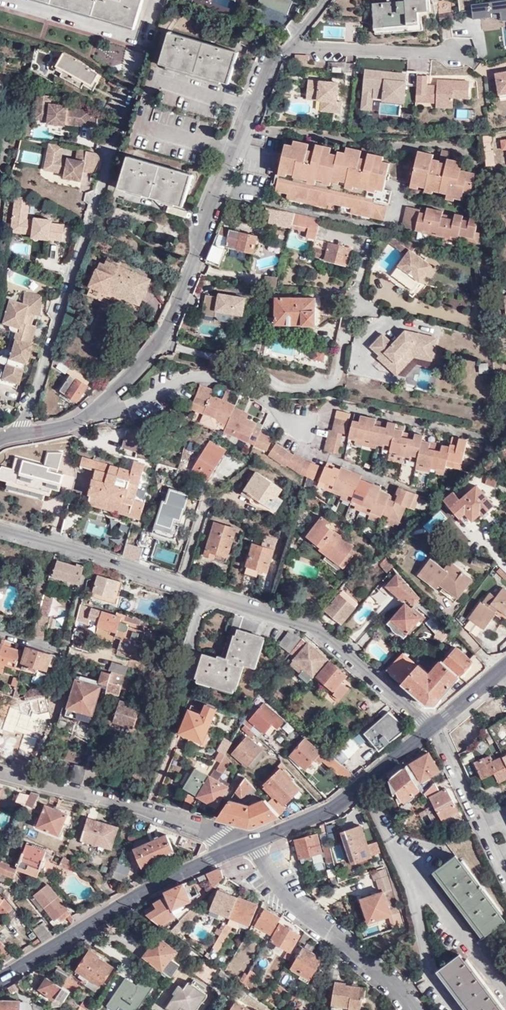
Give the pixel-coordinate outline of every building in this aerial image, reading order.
[(143,0),(56,0),(135,24),(143,0)] [(294,2),(289,0),(260,0),(255,12),(285,24),(294,2)] [(407,7),(400,7),(400,1),(399,1),(374,3),(376,29),(420,25),(419,12),(428,11),(428,0),(406,0),(407,7)] [(505,22),(505,0),(472,4),(473,21),(492,18),(492,14),(501,13),(502,22),(505,22)] [(441,21),(452,20),(454,13),(441,14),(441,21)] [(348,22),(346,40),(354,41),(356,22),(348,22)] [(229,86),(239,55),(170,33),(161,64),(229,86)] [(255,41),(244,36),(241,46),(251,50),(255,41)] [(95,54),(126,77),(139,61),(108,37),(95,54)] [(92,85),(95,80),(98,74),(91,70),(92,69),(64,53),(61,60),(57,66),(92,85)] [(98,83),(95,80),(92,85),(57,66),(61,60),(57,58),(52,67),(62,72),(60,75),(82,88),(85,85),(94,90),(98,83)] [(405,96),(407,74),(386,72),(385,75),(382,75),(382,71),(365,70),(362,96),(373,97),(380,98),(384,94),(405,96)] [(496,75),(500,96),(505,95),(505,73),(496,75)] [(418,94),(427,94),(428,85),(428,75),(419,75),(418,94)] [(338,82),(309,79),(307,95),(322,96),(322,100),(322,102),(321,110),(340,112),(342,101),(337,100),(338,82)] [(437,96),(441,96),(440,106),(453,107),(453,97),(469,98),(470,81),(438,79),(437,85),(437,96)] [(436,106),(440,106),(441,96),(437,96),(437,85),(428,85),(427,94),(418,94),(418,100),(437,102),(436,106)] [(404,102),(405,96),(384,94),(380,98),(383,98),(383,100),(404,102)] [(49,124),(58,124),(59,115),(67,116),(66,124),(98,127),(99,113),(91,112),(91,109),(68,107),(68,105),(51,104),(51,96),(38,95),(36,119),(49,120),(49,124)] [(372,109),(373,97),(362,96),(361,109),(372,109)] [(58,124),(66,125),(66,124),(67,116),(59,115),(58,124)] [(493,165),(491,136),(483,136),(486,166),(493,165)] [(386,155),(371,153),(363,151),(363,149),(348,147),(347,152),(340,151),(339,154),(332,152),(333,147),(318,144),(318,146),(310,144),(296,141),(294,145),(287,144),(281,175),(278,188),(277,191),(289,194),(294,195),(293,200),(299,201),(300,198),(317,202),(317,205),(323,206),(325,201),(329,202),(354,207),(358,208),(357,213),(363,215),(364,211),(373,213),(372,216),(385,219),(388,205),(375,202),(376,200),(390,203),(393,190),(386,188),(391,162),(385,161),(386,155)] [(47,154),(61,157),(63,145),(50,143),(47,154)] [(78,148),(76,158),(76,163),(67,161),(68,158),(61,157),(47,154),(44,168),(65,172),(64,176),(81,179),(83,169),(84,164),(97,167),(100,159),(100,156),(98,154),(95,151),(78,148)] [(467,185),(473,186),(477,171),(463,168),(464,160),(449,158),(449,156),(441,154),(440,159),(434,158),(434,153),(419,150),(413,180),(421,182),(420,185),(427,187),(428,185),(435,186),(434,189),(449,192),(450,191),(456,193),(456,196),(464,198),(466,190),(467,185)] [(194,174),(130,155),(120,187),(185,207),(194,174)] [(278,188),(281,175),(278,175),(277,179),(274,178),(273,187),(278,188)] [(29,211),(30,199),(23,196),(16,194),(15,209),(29,211)] [(417,229),(422,208),(408,206),(403,226),(417,229)] [(428,210),(422,208),(417,229),(425,231),(425,229),(432,231),(437,209),(428,207),(428,210)] [(295,213),(271,208),(268,222),(292,228),(295,213)] [(28,219),(29,211),(15,209),(14,216),(12,231),(34,233),(35,227),(42,228),(41,237),(64,239),(66,224),(52,223),(53,219),(36,217),(36,220),(28,219)] [(438,234),(445,236),(449,218),(443,217),(443,214),(444,211),(437,209),(432,231),(438,232),(438,234)] [(295,213),(292,228),(308,231),(307,237),(316,239),(320,219),(316,218),(295,213)] [(465,216),(465,215),(456,213),(455,216),(455,219),(449,218),(445,236),(452,237),(453,235),(460,237),(461,230),(464,219),(465,216)] [(479,221),(486,222),(485,216),(472,213),(471,216),(465,215),(465,216),(471,217),(470,220),(464,219),(461,230),(460,237),(468,238),(469,236),(476,237),(477,231),(479,221)] [(34,237),(41,237),(42,228),(35,227),(34,233),(34,237)] [(220,234),(216,233),(210,248),(205,261),(219,265),(225,247),(254,254),(257,237),(221,228),(220,234)] [(480,231),(477,231),(476,237),(469,236),(468,238),(467,239),(478,242),(480,231)] [(398,235),(394,234),(389,241),(392,243),(398,235)] [(398,235),(392,243),(406,253),(410,248),(412,250),(415,246),(402,236),(398,235)] [(419,240),(402,236),(415,246),(419,240)] [(316,239),(311,255),(346,264),(350,247),(343,246),(339,244),(316,239)] [(410,248),(406,253),(394,269),(416,285),(431,264),(412,250),(410,248)] [(119,269),(120,263),(102,256),(90,289),(93,290),(91,295),(107,301),(116,304),(119,295),(142,303),(150,281),(125,272),(119,269)] [(127,266),(120,263),(119,269),(125,272),(127,266)] [(416,285),(394,269),(391,273),(413,289),(416,285)] [(211,278),(203,275),(200,283),(208,285),(210,279),(211,278)] [(31,312),(35,313),(40,314),(44,294),(25,291),(24,301),(11,298),(5,314),(23,319),(21,324),(19,324),(16,336),(32,342),(37,325),(32,323),(30,322),(31,312)] [(107,301),(91,295),(90,298),(105,305),(107,301)] [(145,305),(142,303),(119,295),(116,304),(143,315),(145,305)] [(246,297),(204,295),(203,317),(216,318),(216,323),(245,324),(246,297)] [(315,325),(316,298),(276,297),(276,324),(315,325)] [(23,319),(5,314),(4,319),(19,324),(21,324),(23,319)] [(182,323),(180,328),(187,329),(188,321),(182,320),(182,323)] [(399,359),(405,365),(414,355),(432,359),(436,337),(406,330),(398,338),(400,340),(396,345),(394,343),(383,334),(371,347),(380,354),(392,366),(399,359)] [(33,342),(32,342),(16,336),(12,335),(9,345),(14,346),(11,355),(10,355),(5,371),(13,373),(12,377),(20,379),(27,359),(25,358),(27,351),(29,352),(33,342)] [(233,342),(220,340),(219,347),(232,349),(233,342)] [(317,349),(313,351),(312,360),(324,361),(326,351),(317,349)] [(397,374),(405,365),(399,359),(392,366),(380,354),(378,357),(397,374)] [(78,401),(91,381),(85,376),(55,355),(53,360),(58,364),(56,366),(66,373),(68,371),(72,374),(61,390),(78,401)] [(13,373),(5,371),(3,377),(4,377),(19,382),(20,379),(12,377),(13,373)] [(19,382),(4,377),(3,382),(18,386),(19,382)] [(195,395),(204,398),(208,387),(200,384),(195,395)] [(209,400),(210,397),(211,396),(212,394),(214,390),(208,387),(204,398),(209,400)] [(211,397),(227,404),(229,402),(227,401),(231,392),(226,390),(222,399),(212,395),(211,397)] [(199,411),(204,398),(195,395),(190,408),(199,411)] [(200,421),(201,422),(204,414),(205,412),(210,401),(211,397),(210,397),(209,400),(204,413),(200,421)] [(205,424),(215,428),(219,419),(228,423),(235,407),(236,407),(236,405),(229,402),(227,404),(211,397),(210,401),(205,412),(204,414),(201,422),(205,424)] [(199,411),(204,413),(209,400),(204,398),(199,411)] [(237,430),(251,437),(251,436),(256,425),(257,422),(247,417),(248,416),(243,413),(244,410),(236,407),(235,407),(228,423),(227,426),(237,430)] [(335,417),(349,420),(350,414),(337,410),(335,417)] [(369,417),(361,416),(359,421),(353,420),(349,438),(356,439),(356,437),(364,439),(369,417)] [(333,424),(347,427),(349,420),(335,417),(333,424)] [(377,419),(369,417),(364,439),(370,440),(370,443),(377,444),(381,426),(376,425),(377,421),(377,419)] [(396,429),(397,424),(388,422),(387,423),(386,428),(381,426),(377,444),(384,445),(385,446),(385,443),(392,445),(396,429)] [(144,426),(135,423),(128,426),(123,447),(138,451),(144,426)] [(346,433),(347,427),(333,424),(332,430),(343,432),(346,433)] [(251,438),(257,441),(261,432),(262,428),(256,425),(251,436),(251,438)] [(341,439),(343,432),(332,430),(329,429),(328,436),(341,439)] [(404,456),(408,438),(402,437),(403,433),(404,431),(396,429),(392,445),(391,450),(397,452),(397,454),(404,456)] [(235,434),(250,440),(251,438),(251,437),(237,430),(235,434)] [(257,441),(255,445),(261,447),(266,434),(261,432),(257,441)] [(266,434),(261,447),(267,450),(273,437),(266,434)] [(423,441),(425,435),(416,434),(415,436),(414,440),(408,438),(404,456),(411,458),(412,455),(419,457),(423,441)] [(340,446),(341,439),(328,436),(326,443),(340,446)] [(459,438),(452,436),(451,444),(457,446),(459,438)] [(457,446),(451,444),(450,447),(446,462),(454,464),(454,462),(461,463),(467,440),(459,438),(457,446)] [(370,440),(364,439),(362,445),(376,448),(377,444),(370,443),(370,440)] [(431,468),(436,450),(429,449),(431,443),(423,441),(419,457),(418,463),(424,464),(424,466),(431,468)] [(227,451),(211,442),(194,470),(209,479),(227,451)] [(275,458),(283,446),(278,442),(269,454),(275,458)] [(338,453),(340,446),(326,443),(325,450),(338,453)] [(391,450),(392,445),(385,443),(385,446),(384,445),(383,450),(390,451),(391,450)] [(442,451),(436,450),(431,468),(437,469),(438,467),(445,468),(446,462),(450,447),(443,445),(442,451)] [(275,458),(280,462),(289,451),(283,446),(275,458)] [(286,466),(288,465),(294,455),(289,451),(280,462),(286,466)] [(45,466),(60,468),(61,453),(47,452),(45,466)] [(288,465),(293,469),(300,457),(295,453),(294,455),(288,465)] [(133,507),(130,516),(140,519),(145,502),(134,499),(145,463),(135,460),(131,470),(84,457),(81,466),(98,471),(91,494),(133,507)] [(293,469),(301,474),(307,461),(300,457),(293,469)] [(231,459),(225,462),(231,473),(237,470),(231,459)] [(494,463),(490,459),(483,466),(487,470),(494,463)] [(5,491),(49,502),(52,492),(60,494),(65,473),(16,461),(13,470),(0,467),(0,482),(7,484),(5,491)] [(301,474),(308,477),(313,464),(307,461),(301,474)] [(156,469),(176,475),(178,468),(158,463),(156,469)] [(313,464),(308,477),(315,479),(320,466),(313,464)] [(438,467),(437,469),(436,473),(444,475),(445,468),(438,467)] [(327,487),(334,490),(342,471),(335,469),(334,470),(326,468),(321,481),(328,484),(327,487)] [(334,490),(333,492),(339,495),(340,492),(344,494),(353,472),(347,470),(346,473),(342,471),(334,490)] [(281,489),(256,472),(243,492),(251,498),(254,495),(276,509),(282,500),(277,495),(281,489)] [(353,472),(344,494),(349,495),(347,499),(352,501),(360,481),(361,479),(357,478),(358,475),(353,472)] [(498,480),(488,477),(485,484),(495,487),(498,480)] [(358,505),(362,506),(370,488),(366,486),(367,484),(360,481),(352,501),(351,503),(351,504),(357,507),(358,505)] [(372,513),(380,492),(381,490),(374,487),(373,490),(370,488),(362,506),(366,508),(365,510),(372,513)] [(460,501),(454,493),(445,501),(459,518),(465,513),(472,521),(480,514),(482,516),(494,506),(477,487),(460,501)] [(170,491),(162,488),(159,495),(169,497),(170,491)] [(415,503),(418,496),(400,488),(397,496),(396,496),(398,497),(396,503),(407,508),(410,509),(413,502),(415,503)] [(342,497),(342,499),(351,503),(352,501),(347,499),(349,495),(344,494),(340,492),(339,495),(342,497)] [(383,515),(389,501),(390,499),(386,497),(386,495),(380,492),(372,513),(370,515),(378,518),(379,517),(382,518),(383,515)] [(88,504),(130,516),(133,507),(91,494),(88,504)] [(396,496),(397,496),(396,495),(394,499),(390,498),(390,499),(389,501),(396,503),(398,497),(396,496)] [(407,508),(396,503),(389,501),(383,515),(389,518),(400,523),(407,508)] [(361,511),(370,515),(372,513),(365,510),(366,508),(362,506),(361,511)] [(336,568),(339,564),(348,553),(353,546),(325,524),(331,517),(326,513),(308,536),(304,533),(300,537),(311,546),(313,544),(327,555),(323,559),(336,568)] [(398,526),(400,523),(389,518),(387,522),(398,526)] [(215,553),(228,557),(237,529),(216,522),(205,555),(214,558),(215,553)] [(283,543),(287,545),(292,532),(290,531),(288,530),(283,543)] [(122,554),(138,559),(142,547),(126,542),(122,554)] [(275,549),(255,543),(247,565),(267,572),(275,549)] [(155,547),(153,557),(173,561),(175,551),(155,547)] [(227,562),(228,557),(215,553),(214,558),(227,562)] [(348,553),(339,564),(343,568),(352,556),(348,553)] [(474,579),(451,561),(445,568),(432,557),(419,572),(455,601),(474,579)] [(393,568),(386,558),(379,564),(387,573),(393,568)] [(58,562),(54,561),(50,574),(80,583),(84,566),(78,564),(77,566),(58,561),(58,562)] [(398,574),(393,569),(383,581),(387,585),(398,574)] [(420,598),(398,574),(387,585),(386,586),(403,601),(406,598),(414,605),(415,604),(420,598)] [(118,580),(99,575),(98,582),(93,580),(90,589),(95,590),(94,592),(114,597),(118,580)] [(45,593),(46,590),(39,587),(37,594),(41,595),(44,597),(45,593)] [(499,599),(492,594),(484,603),(481,602),(468,619),(484,631),(498,615),(504,620),(505,617),(505,591),(499,599)] [(339,596),(354,609),(358,605),(343,592),(339,596)] [(34,636),(43,639),(54,596),(45,593),(44,597),(42,606),(34,636)] [(341,623),(354,609),(339,596),(326,610),(341,623)] [(432,618),(435,615),(424,602),(420,598),(415,604),(432,618)] [(405,603),(404,604),(391,619),(408,634),(422,618),(419,615),(421,613),(416,609),(414,611),(410,607),(412,606),(410,605),(409,606),(405,603)] [(102,610),(82,604),(78,620),(87,622),(89,617),(99,620),(102,610)] [(138,625),(140,618),(118,611),(117,614),(102,610),(99,620),(98,626),(118,632),(116,637),(122,639),(119,650),(145,658),(152,635),(129,627),(128,625),(121,622),(122,619),(138,625)] [(453,632),(436,613),(435,615),(432,618),(427,623),(437,633),(435,640),(440,645),(453,632)] [(408,634),(391,619),(387,624),(404,639),(408,634)] [(478,637),(482,630),(469,622),(464,628),(478,637)] [(196,676),(235,688),(244,661),(253,664),(261,637),(238,629),(234,641),(232,641),(229,649),(232,649),(228,661),(203,653),(196,676)] [(301,637),(288,632),(279,644),(289,652),(301,637)] [(308,643),(302,638),(291,652),(295,655),(290,661),(302,672),(300,674),(308,682),(328,659),(309,642),(308,643)] [(9,640),(6,639),(0,658),(0,672),(3,673),(5,664),(16,668),(21,650),(7,646),(9,640)] [(47,669),(51,654),(46,652),(28,646),(23,663),(32,665),(30,670),(38,673),(39,668),(47,669)] [(479,674),(486,668),(484,664),(477,658),(475,656),(471,661),(458,649),(444,663),(459,676),(468,684),(479,674)] [(420,665),(407,652),(389,670),(404,683),(420,665)] [(427,704),(435,703),(459,676),(444,663),(433,653),(429,656),(438,664),(429,672),(421,664),(420,665),(404,683),(427,704)] [(86,665),(76,662),(74,669),(84,672),(86,665)] [(346,675),(331,662),(318,675),(333,689),(346,675)] [(112,672),(125,677),(128,668),(112,663),(109,672),(112,672)] [(102,697),(105,697),(111,675),(103,672),(100,682),(99,685),(88,682),(90,679),(78,675),(69,708),(93,715),(101,686),(104,687),(102,697)] [(124,696),(125,692),(121,691),(125,677),(112,672),(111,675),(105,697),(110,699),(112,694),(124,696)] [(125,692),(130,679),(125,677),(121,691),(125,692)] [(340,699),(348,689),(342,684),(334,693),(335,694),(340,699)] [(45,696),(44,691),(17,696),(18,702),(45,696)] [(331,699),(336,703),(340,699),(335,694),(331,699)] [(50,717),(45,696),(18,702),(19,703),(17,704),(21,719),(16,718),(16,721),(3,717),(1,723),(19,728),(20,725),(50,717)] [(128,702),(121,700),(115,721),(134,727),(140,708),(127,704),(128,702)] [(250,708),(245,717),(243,723),(245,725),(255,733),(259,738),(263,733),(268,738),(273,730),(275,732),(284,722),(277,717),(278,716),(263,703),(256,713),(250,708)] [(217,709),(206,705),(202,716),(197,714),(199,711),(191,707),(180,732),(204,742),(217,709)] [(91,722),(93,715),(69,708),(67,715),(91,722)] [(365,733),(388,713),(383,708),(361,729),(365,733)] [(403,724),(388,713),(365,733),(373,743),(379,750),(402,732),(403,724)] [(255,733),(245,725),(242,728),(252,737),(255,733)] [(494,738),(489,727),(484,730),(483,732),(487,741),(494,738)] [(308,735),(307,734),(298,744),(300,746),(292,755),(307,768),(321,752),(307,741),(311,737),(308,735)] [(261,749),(246,736),(233,752),(247,765),(261,749)] [(225,738),(218,751),(220,752),(225,754),(232,742),(225,738)] [(355,759),(342,746),(332,755),(340,762),(346,766),(355,759)] [(225,754),(220,752),(216,758),(221,761),(225,754)] [(472,752),(460,757),(464,766),(475,760),(472,752)] [(421,781),(433,775),(438,771),(429,753),(411,764),(421,781)] [(225,754),(221,761),(216,770),(223,773),(230,761),(225,754)] [(494,762),(490,755),(475,763),(482,778),(495,772),(499,781),(505,778),(505,756),(494,762)] [(344,780),(352,772),(346,766),(340,762),(337,764),(341,768),(337,772),(344,780)] [(287,770),(280,763),(276,767),(279,771),(264,784),(271,792),(275,797),(274,798),(279,804),(281,802),(283,804),(298,790),(283,774),(287,770)] [(417,784),(421,781),(411,764),(406,767),(407,768),(417,784)] [(82,783),(86,769),(87,767),(77,765),(72,780),(82,783)] [(184,787),(199,796),(210,777),(195,768),(184,787)] [(407,768),(389,782),(393,794),(397,791),(403,801),(419,789),(417,784),(407,768)] [(437,780),(446,772),(443,768),(438,771),(433,775),(437,780)] [(82,783),(94,786),(97,772),(86,769),(82,783)] [(244,778),(239,772),(230,783),(237,789),(244,778)] [(210,777),(199,796),(216,806),(228,787),(210,777)] [(244,778),(237,789),(236,790),(240,794),(239,796),(243,799),(247,795),(250,796),(255,792),(256,791),(244,778)] [(486,789),(497,785),(494,778),(483,782),(486,789)] [(320,788),(327,795),(336,787),(328,780),(320,788)] [(440,792),(435,783),(425,792),(422,794),(425,799),(430,797),(445,825),(461,816),(446,789),(440,792)] [(7,798),(10,786),(4,784),(0,796),(7,798)] [(33,808),(40,793),(31,792),(27,801),(26,804),(33,808)] [(23,809),(26,804),(27,801),(22,796),(17,806),(23,809)] [(187,797),(184,807),(191,810),(196,800),(187,797)] [(229,814),(219,827),(232,830),(249,834),(257,834),(266,830),(282,822),(278,816),(271,808),(264,800),(255,805),(249,806),(230,800),(229,814)] [(401,815),(411,805),(410,803),(408,805),(407,804),(403,807),(400,804),(397,806),(401,815)] [(271,808),(278,816),(282,812),(275,804),(271,808)] [(38,827),(58,835),(67,814),(46,806),(38,827)] [(118,827),(88,818),(81,840),(111,848),(118,827)] [(157,834),(159,827),(150,823),(147,831),(151,831),(152,830),(154,831),(153,832),(157,834)] [(372,856),(360,825),(342,832),(353,863),(372,856)] [(464,839),(475,834),(473,830),(462,834),(464,839)] [(143,866),(159,860),(157,857),(173,850),(166,835),(135,849),(143,866)] [(325,862),(317,835),(297,840),(303,862),(316,859),(317,864),(325,862)] [(37,876),(40,866),(46,852),(26,844),(18,868),(37,876)] [(328,863),(335,862),(330,844),(324,845),(328,863)] [(157,857),(159,860),(174,853),(173,850),(157,857)] [(505,980),(505,955),(490,934),(505,921),(501,915),(503,913),(464,860),(461,862),(457,855),(438,869),(454,891),(472,916),(487,936),(478,942),(505,980)] [(72,862),(62,858),(59,866),(69,870),(72,862)] [(0,861),(0,879),(11,885),(16,876),(13,875),(15,871),(17,868),(0,861)] [(112,877),(122,881),(128,873),(130,867),(118,862),(112,877)] [(213,888),(223,878),(221,869),(216,869),(198,877),(199,881),(209,877),(213,888)] [(190,901),(183,883),(166,891),(174,912),(177,916),(180,920),(189,911),(187,908),(182,911),(181,908),(177,910),(176,906),(190,901)] [(67,909),(49,886),(32,899),(42,911),(46,907),(55,919),(51,922),(55,926),(61,921),(58,917),(67,909)] [(230,917),(237,898),(218,890),(211,910),(230,917)] [(398,914),(391,890),(362,899),(369,923),(398,914)] [(177,916),(174,912),(164,897),(155,902),(158,907),(147,915),(161,926),(177,916)] [(257,906),(237,898),(230,917),(249,925),(257,906)] [(5,899),(3,900),(0,904),(0,912),(4,916),(13,907),(5,899)] [(142,911),(139,908),(130,913),(133,917),(142,911)] [(197,913),(193,908),(189,911),(180,920),(177,922),(181,926),(183,927),(197,913)] [(61,921),(71,913),(67,909),(58,917),(61,921)] [(271,934),(280,918),(264,909),(255,925),(271,934)] [(44,942),(54,936),(43,922),(34,928),(44,942)] [(173,934),(181,926),(177,922),(171,928),(168,931),(173,934)] [(219,936),(225,925),(221,922),(214,933),(219,936)] [(231,927),(226,924),(225,925),(219,936),(210,951),(212,953),(214,949),(217,950),(231,927)] [(288,951),(290,952),(300,936),(281,924),(271,941),(278,945),(275,950),(280,953),(283,948),(288,951)] [(305,944),(310,937),(305,933),(300,941),(305,944)] [(192,947),(176,936),(174,939),(182,945),(180,947),(188,953),(191,949),(192,947)] [(144,957),(172,977),(179,965),(171,959),(176,952),(158,939),(144,957)] [(191,949),(188,953),(181,963),(190,969),(199,954),(191,949)] [(310,980),(322,960),(303,949),(291,967),(310,980)] [(88,981),(90,978),(100,983),(101,981),(103,982),(112,967),(98,958),(98,956),(91,951),(76,973),(88,981)] [(288,961),(292,954),(290,952),(288,951),(283,958),(288,961)] [(467,959),(464,961),(460,955),(441,969),(458,991),(472,1009),(505,1009),(467,959)] [(216,969),(204,959),(200,965),(212,975),(216,969)] [(237,979),(225,970),(222,968),(218,973),(234,985),(235,983),(237,979)] [(69,991),(36,970),(33,972),(44,979),(39,988),(53,998),(55,995),(63,1000),(69,991)] [(33,987),(22,978),(16,982),(15,982),(20,987),(28,992),(28,993),(33,987)] [(106,1009),(107,1009),(138,1009),(151,988),(139,981),(136,985),(125,978),(106,1009)] [(191,984),(189,983),(184,990),(181,987),(167,1008),(170,1009),(180,1009),(182,1008),(185,1009),(197,1009),(206,995),(202,992),(204,988),(194,981),(191,984)] [(20,987),(15,982),(7,987),(7,988),(11,993),(20,987)] [(360,1009),(362,1009),(363,999),(366,999),(366,990),(347,986),(347,984),(337,982),(333,1006),(360,1009)] [(247,991),(235,983),(234,985),(228,994),(235,998),(236,995),(242,998),(247,991)] [(94,1005),(82,999),(80,1004),(90,1009),(91,1009),(94,1005)] [(19,1001),(0,1001),(0,1009),(19,1009),(19,1001)]
